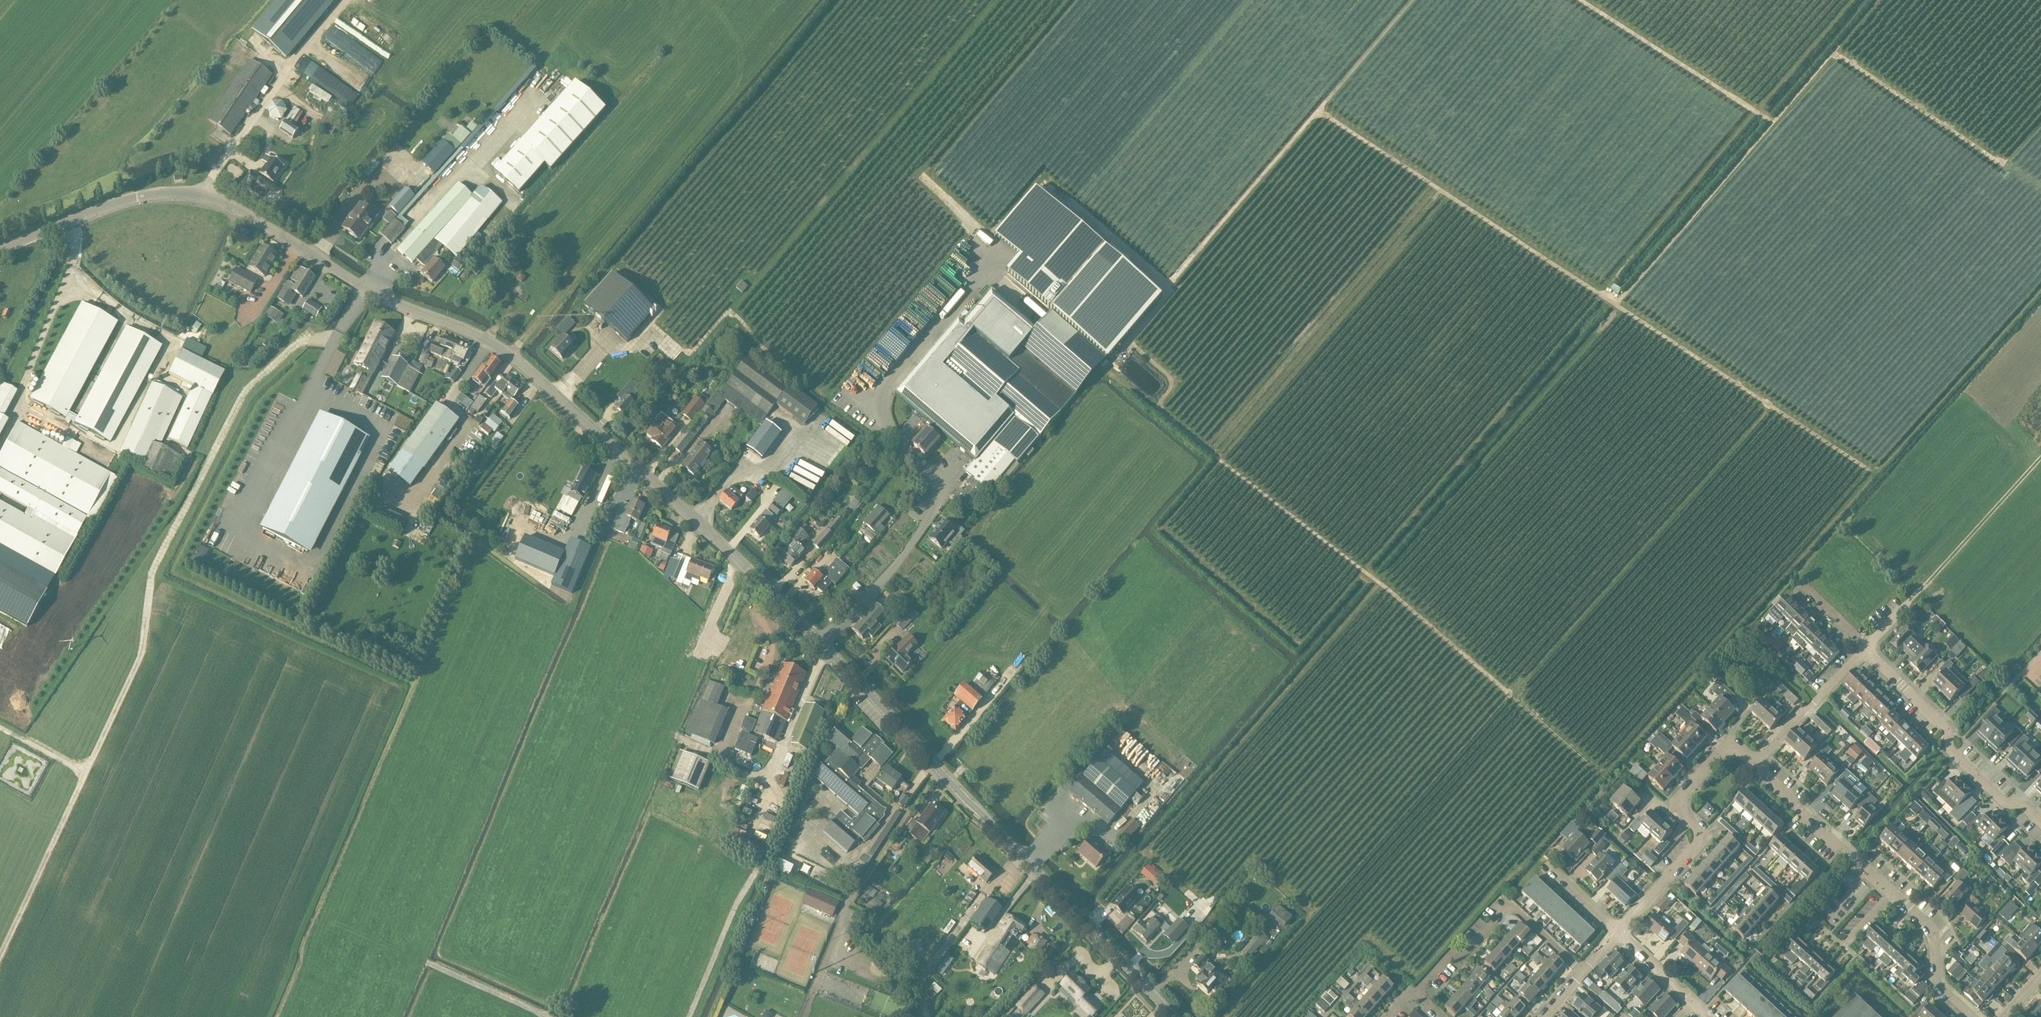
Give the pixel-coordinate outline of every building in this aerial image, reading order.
[(254,32),(270,45),(286,58),(334,0),(281,0),(254,32)] [(362,49),(356,63),(377,73),(383,59),(362,49)] [(231,135),(272,75),(250,60),(209,120),(231,135)] [(360,90),(309,61),(301,76),(351,105),(360,90)] [(298,86),(328,104),(332,97),(303,79),(298,86)] [(575,82),(495,172),(519,193),(544,165),(551,171),(606,109),(575,82)] [(270,119),(284,120),(285,101),(272,99),(270,119)] [(292,140),(297,132),(298,130),(294,127),(302,114),(294,108),(285,121),(286,121),(279,131),(292,140)] [(443,141),(423,164),(435,174),(455,152),(443,141)] [(260,174),(260,175),(273,184),(274,183),(273,183),(284,167),(284,168),(284,167),(270,158),(271,159),(270,159),(270,158),(266,156),(263,161),(267,164),(261,174),(260,174)] [(456,257),(467,243),(502,202),(486,190),(482,186),(473,196),(459,183),(398,250),(412,263),(416,259),(435,239),(442,245),(456,257)] [(994,236),(1019,258),(1060,210),(1035,188),(994,236)] [(399,215),(414,197),(406,189),(390,207),(399,215)] [(362,205),(344,229),(359,240),(368,228),(369,229),(373,223),(372,222),(377,216),(362,205)] [(1019,258),(1006,273),(1050,310),(1064,322),(1062,324),(1081,340),(1083,339),(1107,360),(1117,348),(1161,296),(1158,293),(1061,210),(1019,258)] [(381,235),(392,245),(405,230),(404,228),(409,223),(404,219),(400,225),(395,220),(381,235)] [(435,239),(416,259),(426,268),(422,273),(433,282),(445,269),(431,258),(442,245),(435,239)] [(265,277),(278,257),(262,247),(249,268),(265,277)] [(460,272),(465,265),(457,259),(452,265),(460,272)] [(291,303),(297,294),(303,297),(315,278),(298,267),(291,279),(296,283),(294,286),(289,283),(279,299),(285,303),(286,301),(291,303)] [(250,294),(258,280),(237,269),(229,283),(250,294)] [(521,274),(517,279),(521,283),(525,278),(521,274)] [(612,274),(585,305),(596,316),(627,343),(654,312),(635,294),(637,291),(632,286),(629,289),(612,274)] [(743,283),(737,289),(742,293),(748,287),(743,283)] [(1614,285),(1611,290),(1619,295),(1622,290),(1614,285)] [(976,462),(966,473),(972,477),(987,490),(993,484),(994,485),(998,480),(1002,483),(1006,477),(1003,474),(1014,462),(1017,464),(1025,454),(1028,457),(1033,451),(1030,449),(1106,361),(1081,340),(1062,324),(1051,314),(1036,331),(993,294),(962,331),(954,324),(895,393),(976,462)] [(308,301),(303,310),(316,318),(321,309),(308,301)] [(85,383),(117,323),(82,304),(39,383),(30,399),(66,419),(68,414),(85,383)] [(271,308),(266,317),(272,320),(277,312),(271,308)] [(4,309),(1,317),(8,319),(11,312),(4,309)] [(573,322),(568,318),(556,331),(561,335),(573,322)] [(196,323),(191,331),(195,334),(201,326),(196,323)] [(376,324),(355,365),(359,367),(360,367),(356,374),(357,375),(363,378),(356,392),(362,396),(370,382),(373,374),(384,354),(394,334),(376,324)] [(110,443),(142,383),(162,347),(126,328),(96,383),(77,419),(74,423),(110,443)] [(562,336),(551,349),(563,360),(574,347),(562,336)] [(454,357),(459,344),(445,338),(443,341),(436,339),(430,353),(452,362),(454,357)] [(180,351),(168,375),(193,387),(168,439),(187,448),(224,373),(200,361),(206,349),(186,339),(180,351)] [(454,357),(452,362),(454,363),(460,365),(462,360),(464,361),(469,348),(459,344),(454,357)] [(339,350),(327,371),(335,375),(346,354),(339,350)] [(424,354),(420,364),(426,366),(429,358),(429,356),(424,354)] [(397,387),(408,366),(393,358),(383,379),(397,387)] [(429,358),(426,366),(431,368),(434,360),(429,358)] [(716,393),(674,448),(682,454),(714,412),(715,413),(725,400),(759,426),(787,389),(747,358),(719,395),(716,393)] [(486,388),(502,366),(501,366),(501,364),(498,362),(497,363),(493,360),(491,360),(483,371),(481,369),(473,379),(483,387),(486,388)] [(409,366),(408,366),(397,387),(409,393),(420,372),(423,367),(412,361),(409,366)] [(456,369),(448,379),(454,383),(461,373),(456,369)] [(513,381),(506,376),(499,385),(495,382),(486,394),(492,399),(498,391),(502,395),(506,391),(506,390),(513,381)] [(506,391),(502,395),(509,400),(507,402),(509,403),(501,413),(510,419),(519,408),(511,401),(514,397),(514,398),(522,388),(513,381),(506,390),(506,391)] [(632,381),(627,387),(618,397),(622,401),(615,408),(624,416),(639,399),(635,395),(637,392),(635,390),(638,387),(632,381)] [(0,387),(0,429),(9,411),(7,410),(16,391),(2,384),(0,387)] [(162,444),(183,398),(176,395),(151,384),(135,418),(120,451),(141,461),(150,442),(154,444),(156,441),(162,444)] [(804,426),(817,407),(791,388),(777,406),(804,426)] [(473,415),(476,411),(478,413),(487,401),(480,396),(469,412),(473,415)] [(695,397),(682,414),(691,422),(704,405),(695,397)] [(466,398),(462,404),(469,410),(473,403),(466,398)] [(401,453),(388,472),(411,488),(424,469),(424,470),(459,421),(436,405),(401,453)] [(66,419),(64,421),(69,424),(71,422),(74,423),(77,419),(68,414),(66,419)] [(657,422),(647,435),(652,439),(651,440),(662,448),(677,429),(670,424),(671,422),(661,414),(655,420),(657,422)] [(366,438),(322,415),(263,529),(307,552),(366,438)] [(400,415),(395,426),(406,432),(413,422),(404,417),(400,415)] [(502,423),(493,415),(485,425),(481,430),(489,436),(493,431),(495,432),(502,423)] [(18,422),(0,454),(0,471),(0,494),(28,509),(24,516),(0,503),(0,547),(54,577),(75,540),(32,516),(34,513),(76,536),(86,518),(93,523),(118,478),(75,454),(68,450),(18,422)] [(766,422),(747,448),(762,459),(781,434),(766,422)] [(927,429),(913,445),(925,455),(939,439),(943,434),(932,424),(932,425),(928,429),(927,429)] [(498,433),(491,443),(497,448),(504,438),(498,433)] [(73,441),(68,450),(75,454),(80,445),(73,441)] [(171,484),(184,458),(154,444),(153,443),(150,442),(141,461),(144,462),(140,470),(171,484)] [(695,450),(682,467),(694,476),(707,459),(706,459),(712,452),(701,443),(695,450)] [(596,475),(584,469),(561,510),(571,516),(578,502),(579,503),(582,497),(582,496),(585,490),(588,491),(596,475)] [(959,489),(953,497),(968,510),(983,493),(984,492),(985,492),(987,490),(972,477),(966,484),(969,487),(964,493),(959,489)] [(438,487),(435,491),(445,498),(448,494),(438,487)] [(727,492),(720,501),(732,511),(739,502),(738,502),(743,497),(732,487),(727,492)] [(752,489),(746,496),(752,501),(758,494),(752,489)] [(774,504),(769,510),(777,516),(790,501),(794,496),(785,489),(773,503),(774,504)] [(801,489),(798,493),(804,498),(807,495),(801,489)] [(431,496),(429,500),(438,507),(441,503),(431,496)] [(857,497),(848,507),(855,512),(864,502),(857,497)] [(623,503),(611,530),(624,535),(631,519),(637,522),(644,506),(633,501),(630,506),(623,503)] [(878,506),(863,523),(878,536),(885,529),(881,526),(889,516),(878,506)] [(765,512),(750,530),(760,538),(770,526),(766,523),(771,517),(765,512)] [(820,551),(833,535),(844,523),(837,517),(827,530),(814,545),(820,551)] [(949,525),(943,521),(934,531),(935,532),(929,539),(942,550),(947,543),(956,534),(959,537),(960,537),(965,531),(953,521),(949,525)] [(641,523),(635,536),(641,539),(646,526),(641,523)] [(654,537),(651,544),(663,549),(662,553),(670,556),(679,536),(671,533),(672,531),(657,525),(653,537),(654,537)] [(794,543),(780,558),(791,568),(805,552),(799,547),(808,537),(799,529),(790,539),(794,543)] [(956,534),(947,543),(953,548),(962,538),(960,537),(959,537),(956,534)] [(525,538),(515,560),(555,577),(564,555),(525,538)] [(629,547),(636,551),(640,541),(633,538),(629,547)] [(395,541),(393,547),(399,549),(401,544),(395,541)] [(642,547),(640,552),(644,556),(650,558),(653,552),(647,549),(642,547)] [(572,594),(588,556),(567,548),(564,555),(555,577),(551,586),(572,594)] [(677,581),(684,564),(671,558),(664,575),(677,581)] [(692,559),(687,573),(694,576),(693,579),(699,582),(701,578),(708,582),(714,568),(692,559)] [(835,586),(849,570),(837,560),(821,578),(818,575),(821,572),(817,568),(814,572),(814,571),(805,582),(815,591),(817,589),(823,594),(832,583),(835,586)] [(664,572),(667,564),(661,562),(658,570),(664,572)] [(0,566),(0,613),(27,628),(46,591),(0,566)] [(849,592),(845,596),(850,600),(854,596),(849,592)] [(1777,624),(1785,616),(1796,604),(1788,596),(1776,609),(1775,607),(1770,612),(1771,613),(1768,616),(1777,624)] [(891,613),(898,605),(892,601),(886,608),(891,613)] [(1785,631),(1804,612),(1796,604),(1785,616),(1789,620),(1782,628),(1785,631)] [(875,605),(852,630),(863,640),(868,634),(872,637),(881,628),(877,624),(886,614),(875,605)] [(904,614),(895,624),(902,631),(912,621),(918,615),(910,608),(904,614)] [(1914,610),(1909,616),(1915,621),(1920,615),(1914,610)] [(1804,612),(1785,631),(1788,635),(1790,634),(1794,638),(1797,634),(1800,631),(1812,619),(1804,612)] [(1937,626),(1941,621),(1936,617),(1932,621),(1937,626)] [(1812,619),(1800,631),(1792,640),(1800,647),(1817,630),(1810,622),(1812,619)] [(1946,626),(1941,622),(1937,626),(1942,630),(1946,626)] [(1910,654),(1921,643),(1916,638),(1917,637),(1907,627),(1891,643),(1902,653),(1905,649),(1910,654)] [(1760,642),(1766,636),(1758,629),(1752,634),(1760,642)] [(1813,649),(1825,637),(1817,630),(1800,647),(1803,650),(1809,645),(1813,649)] [(1766,636),(1760,642),(1768,649),(1773,643),(1766,636)] [(897,648),(886,658),(891,664),(893,663),(903,673),(912,663),(905,657),(917,645),(908,637),(897,648)] [(1833,645),(1825,637),(1813,649),(1817,654),(1812,659),(1816,662),(1833,645)] [(1775,643),(1771,647),(1777,653),(1781,649),(1775,643)] [(1921,643),(1910,654),(1915,659),(1912,663),(1922,672),(1938,656),(1927,646),(1926,648),(1921,643)] [(1960,643),(1951,652),(1957,657),(1966,648),(1960,643)] [(1841,652),(1833,645),(1816,662),(1819,665),(1822,662),(1827,666),(1841,652)] [(1788,653),(1783,649),(1779,654),(1783,658),(1788,653)] [(1794,669),(1799,664),(1794,659),(1789,664),(1794,669)] [(1945,675),(1935,685),(1943,693),(1957,679),(1960,676),(1951,668),(1954,665),(1949,661),(1940,670),(1945,675)] [(777,672),(780,664),(775,662),(771,669),(777,672)] [(1807,671),(1799,663),(1799,664),(1794,669),(1802,676),(1807,671)] [(762,711),(762,712),(786,722),(786,721),(806,674),(782,664),(768,697),(765,705),(762,711)] [(1851,676),(1842,685),(1843,685),(1852,694),(1847,699),(1850,702),(1870,682),(1862,674),(1857,670),(1851,676)] [(1984,683),(1992,676),(1986,670),(1978,678),(1984,683)] [(1802,676),(1808,682),(1813,677),(1807,671),(1802,676)] [(982,672),(975,680),(984,687),(991,679),(982,672)] [(1729,682),(1733,677),(1726,672),(1723,676),(1729,682)] [(1957,679),(1943,693),(1952,702),(1961,692),(1966,697),(1980,683),(1974,677),(1965,687),(1957,679)] [(975,680),(969,687),(981,698),(996,683),(991,679),(984,687),(975,680)] [(728,712),(716,707),(724,688),(707,681),(699,700),(685,733),(714,746),(728,712)] [(1870,682),(1850,702),(1853,705),(1858,700),(1863,705),(1878,689),(1870,682)] [(1785,697),(1790,692),(1780,683),(1775,688),(1785,697)] [(954,708),(943,721),(956,731),(967,718),(966,718),(970,714),(972,711),(972,712),(983,699),(981,698),(969,687),(965,684),(955,697),(961,701),(958,705),(958,704),(955,708),(954,708)] [(1711,709),(1726,723),(1735,712),(1728,706),(1736,696),(1722,684),(1720,687),(1714,694),(1720,699),(1711,709)] [(1867,709),(1862,714),(1866,717),(1885,697),(1878,689),(1863,705),(1867,709)] [(1794,706),(1799,700),(1790,692),(1785,697),(1794,706)] [(1885,697),(1866,717),(1868,720),(1873,715),(1878,719),(1883,724),(1892,715),(1891,715),(1893,714),(1898,709),(1893,704),(1885,697)] [(1764,701),(1752,713),(1762,722),(1773,710),(1773,709),(1764,701)] [(1773,710),(1762,722),(1771,730),(1783,718),(1782,718),(1788,712),(1779,703),(1773,709),(1773,710)] [(795,739),(792,745),(806,751),(808,745),(811,746),(825,713),(806,705),(792,738),(795,739)] [(1988,741),(1989,743),(2004,726),(1996,719),(2001,714),(1995,708),(1983,721),(1988,726),(1979,736),(1986,742),(1985,743),(1986,743),(1988,741)] [(1684,722),(1690,716),(1684,711),(1682,709),(1676,715),(1684,722)] [(1717,733),(1726,723),(1711,709),(1702,719),(1696,713),(1692,718),(1702,728),(1706,723),(1717,733)] [(1852,715),(1845,709),(1841,713),(1848,720),(1852,715)] [(2034,724),(2038,719),(2031,712),(2027,717),(2034,724)] [(1882,726),(1877,730),(1886,739),(1890,742),(1894,738),(1906,726),(1893,714),(1891,715),(1892,715),(1883,724),(1882,726)] [(1819,728),(1823,724),(1813,715),(1809,719),(1819,728)] [(757,722),(746,718),(741,729),(744,730),(743,734),(742,733),(735,750),(752,757),(759,740),(750,736),(751,733),(753,734),(757,722)] [(1828,736),(1832,732),(1823,724),(1819,728),(1828,736)] [(1707,739),(1697,730),(1692,725),(1682,736),(1697,749),(1707,739)] [(1867,739),(1873,733),(1866,725),(1860,731),(1867,739)] [(1894,738),(1890,742),(1893,745),(1897,741),(1902,745),(1913,733),(1906,726),(1894,738)] [(2004,726),(1989,743),(1990,744),(1989,746),(1996,752),(2005,743),(2010,747),(2023,734),(2017,729),(2012,734),(2004,726)] [(853,777),(869,758),(881,768),(893,754),(881,744),(882,743),(875,737),(874,738),(862,728),(851,741),(837,728),(826,740),(837,750),(825,764),(823,763),(812,776),(858,817),(853,822),(841,812),(823,832),(847,853),(860,838),(865,842),(879,826),(878,825),(885,817),(882,814),(884,809),(858,788),(861,784),(853,777)] [(1118,743),(1115,749),(1150,772),(1160,758),(1117,730),(1111,738),(1118,743)] [(1796,753),(1808,739),(1799,730),(1786,744),(1796,753)] [(1659,734),(1656,738),(1666,747),(1670,751),(1673,747),(1687,760),(1697,749),(1682,736),(1673,746),(1660,733),(1659,734)] [(1906,749),(1899,757),(1902,760),(1921,741),(1913,733),(1902,745),(1906,749)] [(2017,769),(2018,770),(2033,754),(2025,746),(2030,741),(2024,736),(2012,749),(2017,754),(2008,763),(2015,770),(2015,771),(2017,769)] [(1659,767),(1674,780),(1683,770),(1668,756),(1668,757),(1666,755),(1670,751),(1666,747),(1656,738),(1650,744),(1657,750),(1658,749),(1665,755),(1662,759),(1664,761),(1659,767)] [(1805,761),(1818,747),(1808,739),(1796,753),(1805,761)] [(1876,756),(1878,754),(1882,750),(1869,739),(1864,744),(1876,756)] [(1921,741),(1902,760),(1905,763),(1913,756),(1917,760),(1929,748),(1921,741)] [(1819,778),(1833,762),(1827,757),(1832,751),(1825,745),(1814,757),(1817,760),(1809,769),(1819,778)] [(1847,754),(1855,761),(1863,753),(1855,745),(1847,754)] [(710,764),(680,752),(668,779),(699,792),(710,764)] [(2033,754),(2018,770),(2020,771),(2018,773),(2018,774),(2018,773),(2025,780),(2035,770),(2040,775),(2040,773),(2040,761),(2033,754)] [(805,766),(808,759),(799,755),(796,762),(805,766)] [(1895,756),(1890,761),(1896,766),(1900,762),(1895,756)] [(1862,763),(1868,769),(1873,764),(1867,758),(1862,763)] [(1107,825),(1121,810),(1135,793),(1098,760),(1070,793),(1107,825)] [(1840,780),(1847,771),(1839,764),(1837,766),(1833,762),(1819,778),(1828,786),(1836,777),(1840,780)] [(1167,774),(1170,768),(1161,763),(1158,770),(1167,774)] [(1641,783),(1648,776),(1637,765),(1630,773),(1641,783)] [(1664,791),(1674,780),(1659,767),(1649,778),(1664,791)] [(885,787),(892,792),(897,785),(906,792),(909,787),(900,780),(901,779),(887,768),(875,784),(883,790),(885,787)] [(1838,788),(1833,794),(1842,803),(1856,788),(1855,787),(1860,782),(1848,771),(1840,780),(1839,780),(1834,785),(1838,788)] [(1942,783),(1934,792),(1938,797),(1946,804),(1951,799),(1965,785),(1957,777),(1947,787),(1942,783)] [(1951,799),(1946,804),(1954,811),(1950,815),(1958,823),(1972,807),(1965,800),(1969,796),(1973,793),(1965,785),(1951,799)] [(749,789),(742,786),(737,800),(744,803),(749,789)] [(1619,810),(1634,794),(1633,793),(1631,795),(1624,788),(1611,803),(1619,810)] [(1861,808),(1871,796),(1866,791),(1864,794),(1856,788),(1842,803),(1851,811),(1859,802),(1863,805),(1861,807),(1861,808)] [(1745,811),(1755,800),(1745,791),(1735,802),(1745,811)] [(1927,791),(1922,796),(1925,800),(1930,795),(1927,791)] [(1634,794),(1619,810),(1628,818),(1641,803),(1634,796),(1635,795),(1634,794)] [(903,807),(909,799),(903,795),(897,803),(903,807)] [(1864,811),(1856,820),(1865,828),(1879,813),(1873,807),(1878,802),(1871,796),(1861,808),(1864,811)] [(1765,808),(1755,800),(1745,811),(1754,820),(1765,808)] [(1920,808),(1915,802),(1909,808),(1915,814),(1920,808)] [(912,820),(904,830),(916,839),(922,843),(929,833),(943,815),(931,806),(918,824),(912,820)] [(1606,806),(1601,811),(1605,815),(1610,810),(1606,806)] [(1715,811),(1709,806),(1706,810),(1711,815),(1715,811)] [(1765,808),(1754,820),(1764,829),(1774,817),(1765,808)] [(1611,820),(1616,814),(1612,811),(1607,816),(1611,820)] [(1924,812),(1919,817),(1923,822),(1928,816),(1924,812)] [(1978,818),(1969,827),(1974,832),(1979,827),(1986,834),(2000,820),(1992,812),(1985,820),(1981,815),(1978,818)] [(1651,835),(1662,822),(1652,813),(1645,821),(1640,817),(1630,828),(1635,833),(1641,826),(1651,835)] [(1972,813),(1965,820),(1969,824),(1976,817),(1972,813)] [(1619,817),(1616,814),(1611,820),(1614,823),(1619,817)] [(1784,826),(1774,817),(1764,829),(1774,837),(1784,826)] [(1132,820),(1117,836),(1124,843),(1139,827),(1132,820)] [(1723,820),(1720,823),(1728,830),(1731,827),(1723,820)] [(2000,820),(1986,834),(1994,841),(1989,846),(1994,851),(2003,842),(1999,838),(2008,828),(2000,820)] [(1890,848),(1902,835),(1897,831),(1902,825),(1898,821),(1881,840),(1890,848)] [(1662,822),(1651,835),(1661,844),(1655,851),(1660,855),(1670,844),(1665,840),(1673,832),(1662,822)] [(735,829),(746,833),(748,828),(737,824),(735,829)] [(1937,824),(1932,829),(1936,833),(1941,828),(1937,824)] [(1728,830),(1730,832),(1737,839),(1740,835),(1731,827),(1728,830)] [(1605,836),(1599,830),(1590,840),(1596,845),(1605,836)] [(1627,842),(1632,836),(1627,831),(1622,837),(1627,842)] [(902,833),(890,849),(898,855),(900,856),(912,840),(910,839),(902,833)] [(1575,860),(1589,844),(1577,833),(1563,849),(1575,860)] [(1945,833),(1941,837),(1945,841),(1949,836),(1945,833)] [(1899,856),(1916,837),(1912,834),(1907,839),(1902,835),(1890,848),(1899,856)] [(1750,844),(1740,835),(1737,839),(1747,847),(1750,844)] [(1770,847),(1780,856),(1790,845),(1780,836),(1770,847)] [(1720,846),(1732,857),(1741,847),(1729,837),(1720,846)] [(1908,864),(1920,851),(1915,847),(1921,841),(1916,837),(1899,856),(1908,864)] [(1096,868),(1108,854),(1091,839),(1078,853),(1096,868)] [(1597,856),(1606,846),(1601,841),(1592,852),(1597,856)] [(1760,853),(1750,844),(1747,847),(1756,856),(1760,853)] [(1790,845),(1780,856),(1790,865),(1800,854),(1790,845)] [(1723,867),(1732,857),(1720,846),(1711,856),(1723,867)] [(1917,872),(1937,850),(1933,846),(1925,855),(1920,851),(1908,864),(1917,872)] [(2022,869),(2036,855),(2028,847),(2018,857),(2010,849),(2001,858),(2010,866),(2015,862),(2022,869)] [(1925,881),(1938,867),(1933,863),(1942,854),(1937,850),(1917,872),(1925,881)] [(1658,860),(1648,851),(1641,859),(1651,868),(1658,860)] [(948,854),(944,858),(949,863),(953,859),(948,854)] [(1790,865),(1799,874),(1810,863),(1800,854),(1790,865)] [(866,867),(871,859),(866,855),(863,855),(859,860),(866,867)] [(922,861),(927,865),(933,859),(928,855),(922,861)] [(1598,881),(1612,866),(1601,855),(1587,870),(1598,881)] [(2022,878),(2030,886),(2037,879),(2032,875),(2040,865),(2040,859),(2036,855),(2022,869),(2027,873),(2022,878)] [(978,856),(968,868),(986,883),(996,872),(978,856)] [(1711,856),(1703,866),(1714,876),(1723,867),(1711,856)] [(1742,866),(1745,869),(1754,860),(1750,856),(1742,866)] [(793,868),(779,861),(774,870),(789,877),(793,868)] [(1570,862),(1566,867),(1570,871),(1575,866),(1570,862)] [(1801,881),(1799,883),(1791,892),(1796,897),(1819,871),(1810,863),(1799,874),(1805,879),(1802,883),(1801,881)] [(1938,867),(1925,881),(1935,889),(1948,874),(1952,878),(1960,870),(1952,863),(1943,873),(1938,867)] [(1629,881),(1624,876),(1628,872),(1621,865),(1607,880),(1613,885),(1608,890),(1625,907),(1636,896),(1625,885),(1629,881)] [(1706,886),(1714,876),(1703,866),(1694,876),(1706,886)] [(1737,879),(1745,869),(1742,866),(1733,875),(1737,879)] [(1147,867),(1142,872),(1154,883),(1159,878),(1147,867)] [(1753,871),(1760,878),(1764,874),(1757,868),(1756,867),(1753,871)] [(1958,884),(1944,898),(1954,908),(1969,892),(1961,885),(1969,875),(1964,870),(1954,880),(1958,884)] [(1746,874),(1739,881),(1743,884),(1749,877),(1746,874)] [(1770,886),(1773,883),(1764,874),(1760,878),(1770,886)] [(1728,888),(1737,879),(1733,875),(1724,885),(1728,888)] [(1997,883),(1999,881),(1994,875),(1991,877),(1997,883)] [(2007,875),(2003,878),(2008,883),(2012,880),(2007,875)] [(1685,885),(1697,896),(1706,886),(1694,876),(1685,885)] [(1991,877),(1986,882),(1993,888),(1997,884),(1997,883),(1991,877)] [(1524,907),(1529,901),(1543,886),(1535,879),(1522,893),(1526,898),(1521,903),(1524,907)] [(1734,894),(1743,884),(1739,881),(1730,891),(1734,894)] [(1770,886),(1780,895),(1783,892),(1773,883),(1770,886)] [(2034,884),(2030,889),(2033,892),(2038,888),(2037,887),(2034,884)] [(1719,898),(1728,888),(1724,885),(1715,895),(1719,898)] [(1531,913),(1536,908),(1550,893),(1543,886),(1529,901),(1533,905),(1528,910),(1531,913)] [(1123,914),(1138,897),(1129,889),(1124,894),(1113,906),(1123,914)] [(832,917),(838,903),(810,890),(803,904),(832,917)] [(1768,890),(1759,899),(1770,910),(1779,900),(1768,890)] [(1730,891),(1722,901),(1725,904),(1734,894),(1730,891)] [(1782,897),(1790,904),(1793,900),(1783,892),(1780,895),(1782,897)] [(1539,920),(1544,915),(1558,900),(1550,893),(1536,908),(1540,911),(1535,917),(1539,920)] [(1719,898),(1715,895),(1708,903),(1712,906),(1719,898)] [(1743,900),(1746,905),(1753,901),(1750,896),(1743,900)] [(1963,906),(1958,911),(1962,915),(1977,928),(1987,918),(1976,908),(1980,903),(1972,896),(1963,906)] [(1662,912),(1671,904),(1665,898),(1657,907),(1662,912)] [(987,899),(970,924),(979,929),(982,924),(988,928),(1002,909),(987,899)] [(1762,919),(1770,910),(1759,899),(1750,909),(1762,919)] [(1546,927),(1551,921),(1565,906),(1558,900),(1544,915),(1548,918),(1543,924),(1546,927)] [(1725,904),(1722,901),(1713,911),(1716,914),(1725,904)] [(2007,921),(2017,909),(2010,902),(2000,914),(2007,921)] [(1292,918),(1278,906),(1269,917),(1283,929),(1292,918)] [(1558,928),(1572,913),(1565,906),(1551,921),(1555,925),(1550,931),(1553,934),(1558,928)] [(1750,909),(1742,919),(1753,929),(1762,919),(1750,909)] [(1560,940),(1566,935),(1579,920),(1572,913),(1558,928),(1562,932),(1557,937),(1560,940)] [(984,952),(976,963),(994,975),(1010,952),(1025,928),(1005,915),(997,928),(984,952)] [(1146,943),(1165,923),(1156,915),(1144,928),(1139,924),(1133,931),(1146,943)] [(1674,931),(1668,926),(1671,923),(1667,920),(1664,923),(1655,915),(1646,926),(1665,942),(1669,938),(1674,942),(1689,925),(1684,920),(1674,931)] [(1698,919),(1689,928),(1694,932),(1702,922),(1698,919)] [(1753,929),(1742,919),(1733,928),(1744,939),(1753,929)] [(1568,947),(1573,941),(1587,927),(1579,920),(1566,935),(1570,939),(1565,944),(1568,947)] [(1178,921),(1167,934),(1175,941),(1186,928),(1178,921)] [(1863,945),(1868,949),(1882,933),(1878,929),(1880,926),(1876,923),(1866,935),(1869,939),(1863,945)] [(1520,944),(1520,945),(1521,946),(1530,936),(1530,935),(1522,928),(1518,925),(1510,935),(1520,944)] [(1524,925),(1522,928),(1530,935),(1532,933),(1524,925)] [(2040,945),(2040,934),(2031,925),(2019,938),(2023,941),(2035,952),(2040,945)] [(1577,945),(1572,951),(1575,954),(1594,934),(1587,927),(1573,941),(1577,945)] [(1984,931),(1977,939),(1980,942),(1983,945),(1990,937),(1987,934),(1984,931)] [(1260,932),(1239,957),(1246,963),(1260,946),(1261,947),(1268,939),(1260,932)] [(1881,950),(1892,937),(1889,934),(1887,937),(1882,933),(1868,949),(1872,953),(1878,946),(1881,950)] [(1033,934),(1027,943),(1043,954),(1049,944),(1033,934)] [(1688,934),(1680,944),(1686,949),(1682,953),(1697,966),(1708,954),(1711,950),(1705,945),(1701,949),(1693,941),(1695,940),(1688,934)] [(1511,954),(1520,945),(1520,944),(1510,935),(1501,945),(1511,954)] [(1785,957),(1789,961),(1804,945),(1799,941),(1801,938),(1798,935),(1786,947),(1791,951),(1785,957)] [(1896,940),(1892,937),(1881,950),(1885,953),(1879,960),(1882,962),(1883,963),(1898,947),(1893,943),(1896,940)] [(2004,949),(2014,958),(2018,953),(2026,961),(2035,952),(2023,941),(2019,945),(2010,937),(2006,942),(2008,944),(2004,949)] [(1538,946),(1542,942),(1537,938),(1533,942),(1538,946)] [(1999,944),(1986,958),(1995,965),(2007,976),(2016,967),(2010,962),(2014,958),(2004,949),(2001,947),(1999,944)] [(1501,945),(1493,954),(1503,964),(1511,954),(1501,945)] [(1802,962),(1814,950),(1810,946),(1808,949),(1804,945),(1789,961),(1793,965),(1798,959),(1802,962)] [(1893,961),(1897,964),(1908,952),(1904,948),(1902,951),(1898,947),(1883,963),(1879,967),(1882,970),(1886,966),(1887,967),(1893,961)] [(1530,954),(1524,948),(1522,952),(1528,957),(1530,954)] [(1804,975),(1805,975),(1820,959),(1815,955),(1817,953),(1814,950),(1802,962),(1806,966),(1801,972),(1804,975)] [(1626,963),(1614,952),(1595,973),(1600,978),(1606,972),(1611,978),(1626,963)] [(1899,978),(1914,962),(1909,957),(1912,955),(1908,952),(1897,964),(1901,968),(1895,974),(1899,978)] [(1494,973),(1503,964),(1493,954),(1484,964),(1486,966),(1492,972),(1494,973)] [(1708,954),(1697,966),(1712,980),(1716,975),(1722,980),(1730,971),(1724,965),(1722,967),(1708,954)] [(1968,957),(1974,963),(1977,960),(1971,954),(1968,957)] [(1536,955),(1533,958),(1539,963),(1540,963),(1542,960),(1536,955)] [(954,960),(948,956),(937,972),(942,976),(954,960)] [(1202,957),(1194,965),(1200,971),(1200,970),(1203,973),(1196,981),(1198,982),(1197,983),(1208,993),(1211,989),(1215,993),(1220,988),(1215,984),(1217,982),(1210,976),(1214,971),(1206,964),(1208,962),(1202,957)] [(1544,958),(1542,960),(1540,963),(1544,967),(1554,976),(1563,966),(1553,957),(1548,962),(1544,958)] [(1971,965),(1974,963),(1968,957),(1966,960),(1971,965)] [(1539,963),(1533,958),(1531,961),(1537,966),(1539,963)] [(1820,959),(1805,975),(1809,979),(1814,973),(1818,977),(1829,964),(1826,961),(1824,963),(1820,959)] [(1960,959),(1956,963),(1957,963),(1962,968),(1966,964),(1960,959)] [(1915,986),(1920,981),(1924,976),(1919,972),(1924,967),(1920,963),(1918,965),(1914,962),(1899,978),(1903,982),(1906,978),(1915,986)] [(2007,976),(1995,965),(1991,970),(1982,962),(1978,966),(1987,974),(1999,985),(2007,976)] [(1957,963),(1948,973),(1953,977),(1955,979),(1964,970),(1962,968),(1957,963)] [(1507,967),(1514,973),(1517,969),(1510,964),(1507,967)] [(1822,980),(1816,986),(1821,990),(1835,974),(1831,970),(1833,967),(1829,964),(1818,977),(1822,980)] [(1479,969),(1470,979),(1481,989),(1485,992),(1491,998),(1494,995),(1488,989),(1487,986),(1485,984),(1490,978),(1488,977),(1492,972),(1486,966),(1481,971),(1479,969)] [(1511,976),(1514,973),(1507,967),(1504,971),(1511,976)] [(1544,967),(1535,977),(1546,986),(1554,976),(1544,967)] [(1630,967),(1616,982),(1621,987),(1619,990),(1623,994),(1626,992),(1628,993),(1630,991),(1635,986),(1642,978),(1630,967)] [(1733,998),(1747,983),(1743,979),(1747,974),(1744,971),(1726,991),(1733,998)] [(1519,973),(1516,977),(1523,982),(1526,979),(1519,973)] [(1061,986),(1078,1002),(1077,1003),(1091,1016),(1092,1016),(1099,1009),(1085,995),(1090,991),(1084,985),(1079,979),(1078,980),(1072,974),(1061,986)] [(1979,977),(1976,980),(1979,983),(1991,994),(1994,991),(1996,992),(2000,988),(1999,986),(1999,985),(1987,974),(1982,980),(1979,977)] [(1367,976),(1364,980),(1369,985),(1372,981),(1367,976)] [(1523,982),(1516,977),(1513,980),(1520,986),(1523,982)] [(1537,996),(1546,986),(1535,977),(1527,986),(1537,996)] [(1349,985),(1340,978),(1336,983),(1344,991),(1349,985)] [(1382,978),(1373,988),(1384,997),(1393,987),(1382,978)] [(1733,998),(1740,1005),(1754,990),(1750,986),(1755,981),(1752,978),(1747,983),(1733,998)] [(1472,998),(1481,989),(1470,979),(1462,989),(1472,998)] [(1366,988),(1369,985),(1364,980),(1360,984),(1366,988)] [(1646,1006),(1660,991),(1648,980),(1634,995),(1646,1006)] [(1979,983),(1976,980),(1962,995),(1978,1009),(1979,1008),(1983,1003),(1986,1000),(1989,1002),(1994,996),(1991,994),(1979,983)] [(932,1000),(942,990),(935,983),(925,993),(932,1000)] [(1740,1005),(1748,1012),(1762,996),(1758,993),(1762,987),(1759,984),(1754,990),(1740,1005)] [(1603,993),(1594,985),(1590,990),(1599,997),(1603,993)] [(1528,1006),(1537,996),(1527,986),(1518,997),(1528,1006)] [(1016,1007),(1025,1016),(1044,995),(1035,987),(1016,1007)] [(1373,988),(1365,998),(1375,1007),(1384,997),(1373,988)] [(1472,998),(1462,989),(1453,999),(1463,1008),(1468,1012),(1473,1016),(1474,1016),(1477,1014),(1471,1009),(1472,1008),(1467,1004),(1472,998)] [(1913,989),(1905,998),(1914,1005),(1922,996),(1913,989)] [(1753,1016),(1756,1016),(1769,1003),(1765,999),(1770,994),(1766,991),(1762,996),(1748,1012),(1753,1016)] [(1813,1000),(1817,996),(1812,991),(1808,995),(1813,1000)] [(1485,992),(1482,996),(1488,1001),(1491,998),(1485,992)] [(1619,1007),(1620,1006),(1604,992),(1603,993),(1599,997),(1615,1012),(1619,1007)] [(1335,1001),(1326,994),(1321,999),(1330,1007),(1335,1001)] [(1345,998),(1352,1004),(1355,1001),(1348,995),(1345,998)] [(1601,1009),(1585,995),(1575,1007),(1586,1016),(1594,1016),(1601,1009)] [(1676,1006),(1665,995),(1650,1010),(1657,1016),(1666,1016),(1676,1006)] [(1498,997),(1495,1001),(1501,1007),(1504,1003),(1498,997)] [(1856,997),(1837,1016),(1877,1016),(1856,997)] [(1352,1004),(1345,998),(1342,1002),(1349,1008),(1352,1004)] [(1365,998),(1356,1008),(1367,1016),(1375,1007),(1365,998)] [(1776,1010),(1772,1006),(1777,1001),(1774,998),(1769,1003),(1756,1016),(1770,1016),(1776,1010)] [(1463,1008),(1453,999),(1444,1009),(1453,1016),(1456,1016),(1463,1008)] [(1329,1008),(1321,1000),(1316,1006),(1324,1013),(1329,1008)] [(1501,1007),(1495,1001),(1492,1004),(1498,1010),(1501,1007)] [(1506,1011),(1513,1016),(1518,1016),(1524,1010),(1514,1001),(1506,1011)] [(2039,1002),(2026,1016),(2027,1016),(2040,1016),(2040,1004),(2039,1002)] [(1914,1016),(1937,1016),(1939,1015),(1930,1006),(1929,1007),(1926,1003),(1916,1014),(1914,1016)] [(1348,1016),(1366,1016),(1367,1016),(1356,1008),(1352,1004),(1349,1008),(1348,1009),(1352,1012),(1348,1016)] [(1784,1016),(1780,1013),(1784,1008),(1781,1005),(1776,1010),(1770,1016),(1783,1016),(1784,1016)]
